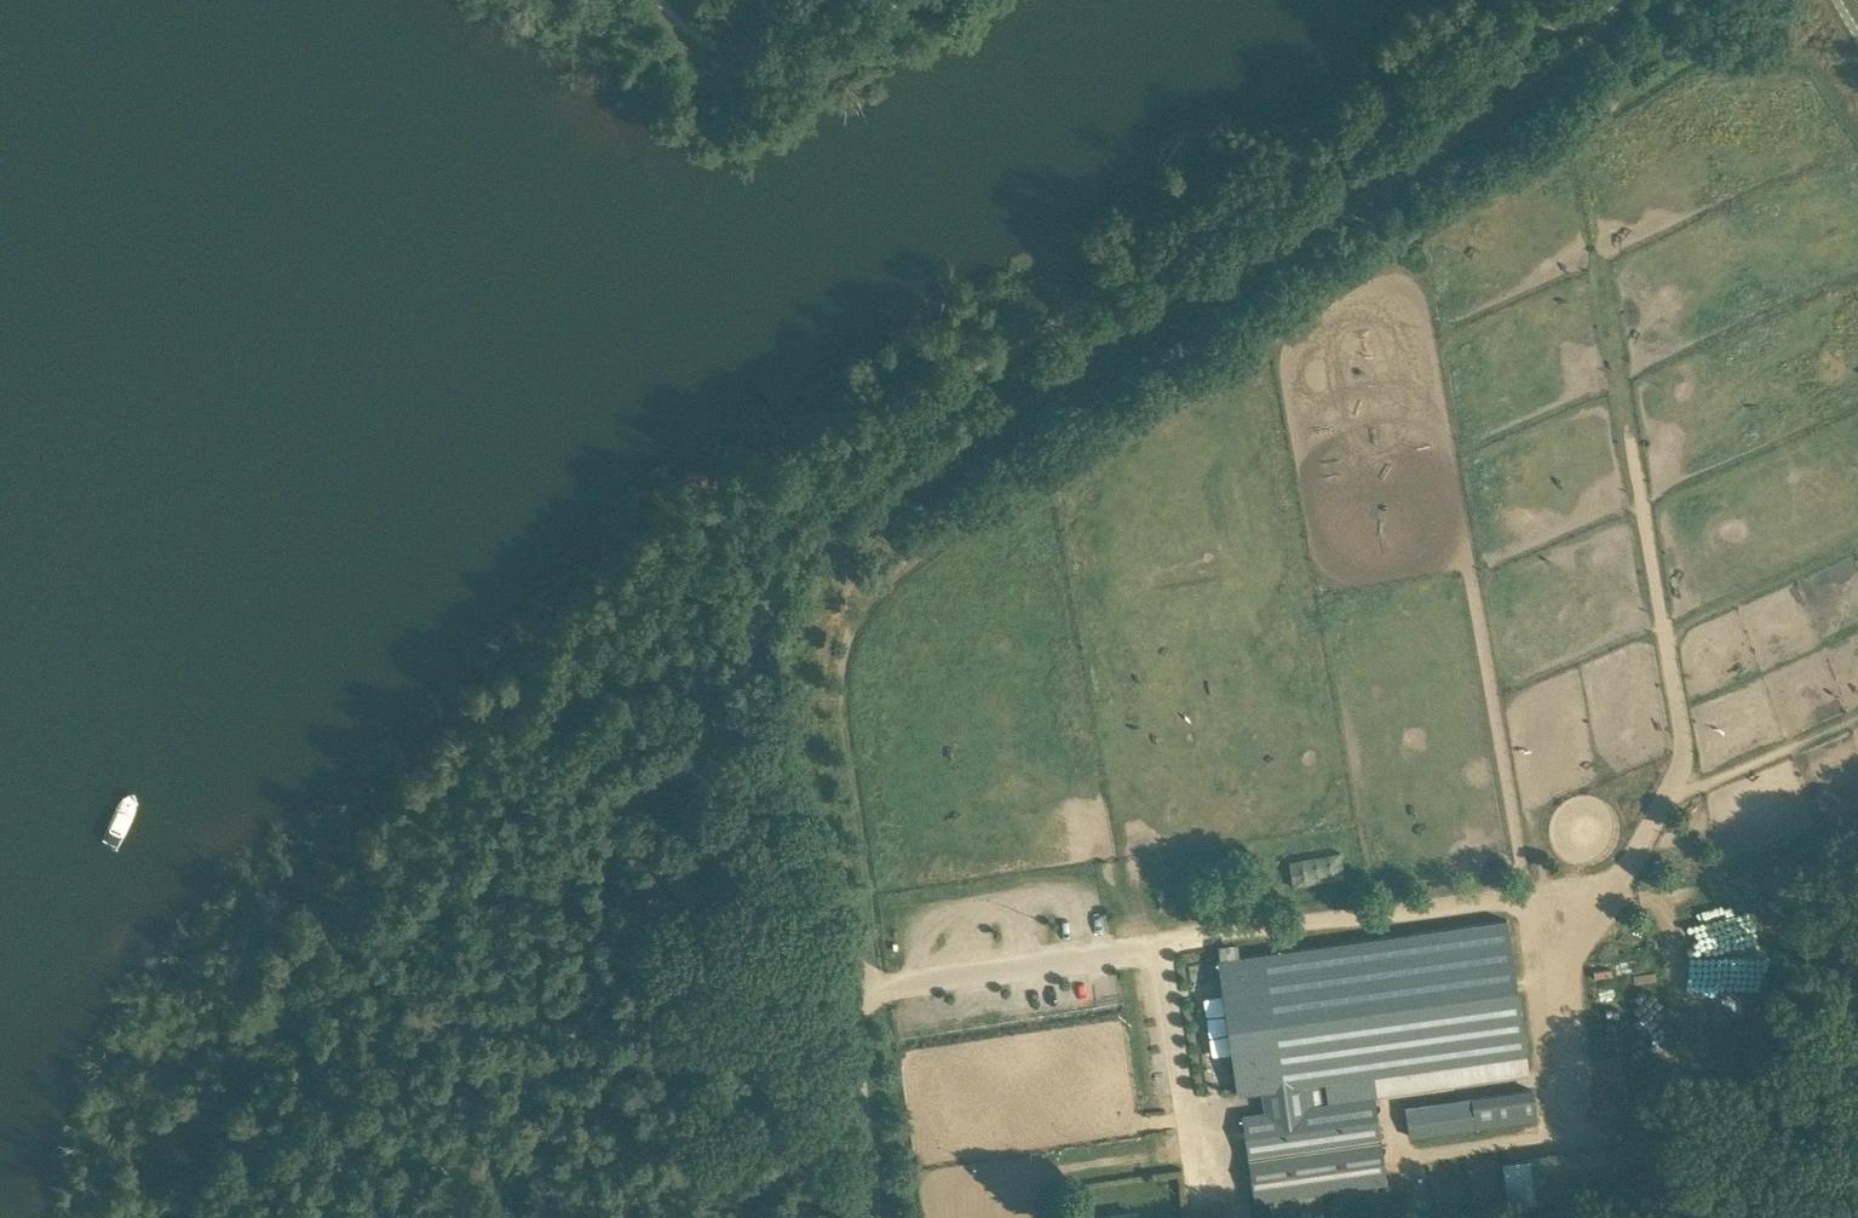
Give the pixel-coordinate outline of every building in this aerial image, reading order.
[(1352,847),(1300,850),(1301,874),(1353,871),(1352,847)] [(1239,1093),(1263,1089),(1266,1109),(1243,1113),(1255,1200),(1389,1182),(1376,1097),(1531,1074),(1508,917),(1219,959),(1239,1093)] [(1538,1117),(1533,1087),(1406,1106),(1411,1136),(1538,1117)] [(1623,1141),(1533,1151),(1537,1185),(1627,1176),(1623,1141)] [(1532,1156),(1504,1159),(1508,1200),(1536,1198),(1532,1156)]
